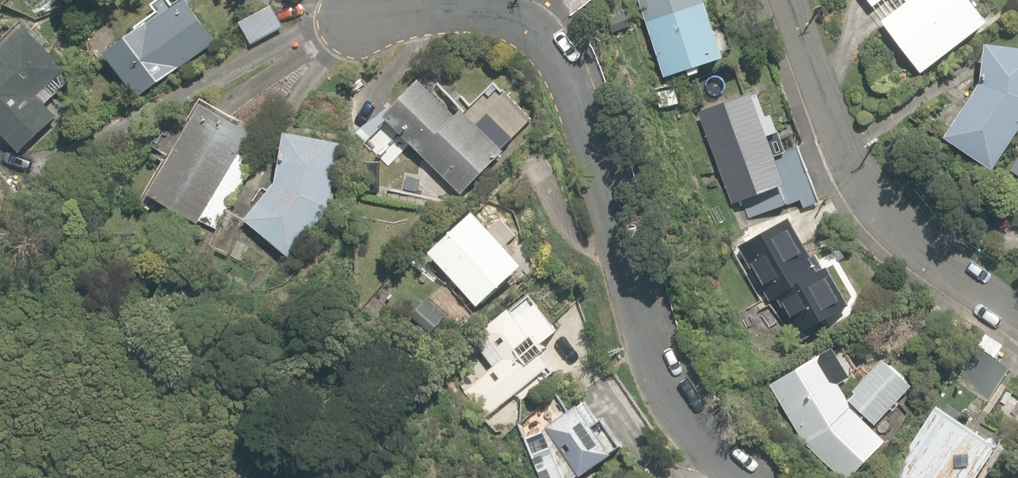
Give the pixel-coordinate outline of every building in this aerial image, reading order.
[(104,52),(136,97),(216,40),(187,0),(180,0),(171,6),(167,0),(156,0),(149,5),(153,10),(132,26),(135,30),(104,52)] [(665,75),(688,68),(690,75),(701,71),(699,64),(725,55),(708,0),(641,0),(665,75)] [(921,72),(989,22),(973,0),(901,0),(904,4),(882,20),(921,72)] [(241,23),(252,44),(285,27),(274,6),(241,23)] [(21,151),(59,115),(47,103),(56,95),(48,86),(69,67),(29,25),(0,52),(0,129),(21,151)] [(992,170),(1017,131),(1017,47),(986,43),(981,81),(944,137),(992,170)] [(385,117),(462,193),(503,148),(514,137),(490,112),(479,124),(463,109),(458,114),(422,78),(385,117)] [(679,104),(675,87),(659,91),(662,108),(679,104)] [(754,95),(753,92),(699,111),(733,203),(739,201),(741,206),(744,205),(749,219),(802,199),(804,207),(819,202),(798,146),(787,150),(773,114),(767,116),(759,93),(754,95)] [(200,219),(217,228),(233,200),(234,201),(257,161),(241,152),(253,131),(204,103),(151,193),(199,221),(200,219)] [(364,142),(387,165),(408,144),(382,119),(389,113),(382,106),(362,127),(371,136),(364,142)] [(249,220),(289,255),(332,206),(333,203),(335,203),(337,191),(335,190),(343,141),(288,132),(278,181),(246,218),(248,220),(249,220)] [(431,251),(479,304),(524,263),(476,210),(431,251)] [(776,296),(801,340),(826,326),(822,318),(849,303),(828,265),(824,267),(816,253),(812,255),(791,217),(738,245),(769,300),(776,296)] [(230,256),(239,262),(249,247),(240,241),(230,256)] [(430,333),(448,311),(430,297),(412,318),(430,333)] [(461,390),(484,418),(554,361),(546,351),(550,347),(542,338),(552,329),(531,304),(516,316),(507,305),(471,335),(494,364),(461,390)] [(845,477),(849,477),(885,439),(862,418),(864,414),(875,424),(912,384),(884,358),(853,390),(856,392),(849,400),(846,393),(840,383),(852,376),(835,346),(771,383),(804,443),(845,477)] [(963,384),(988,401),(1011,368),(986,351),(963,384)] [(1017,432),(1017,394),(1009,389),(987,423),(1013,440),(1017,432)] [(544,477),(573,477),(579,474),(580,476),(613,452),(622,444),(603,417),(598,420),(585,401),(580,405),(579,402),(546,425),(548,427),(545,430),(527,436),(544,477)] [(997,444),(937,405),(889,477),(975,477),(997,444)]
